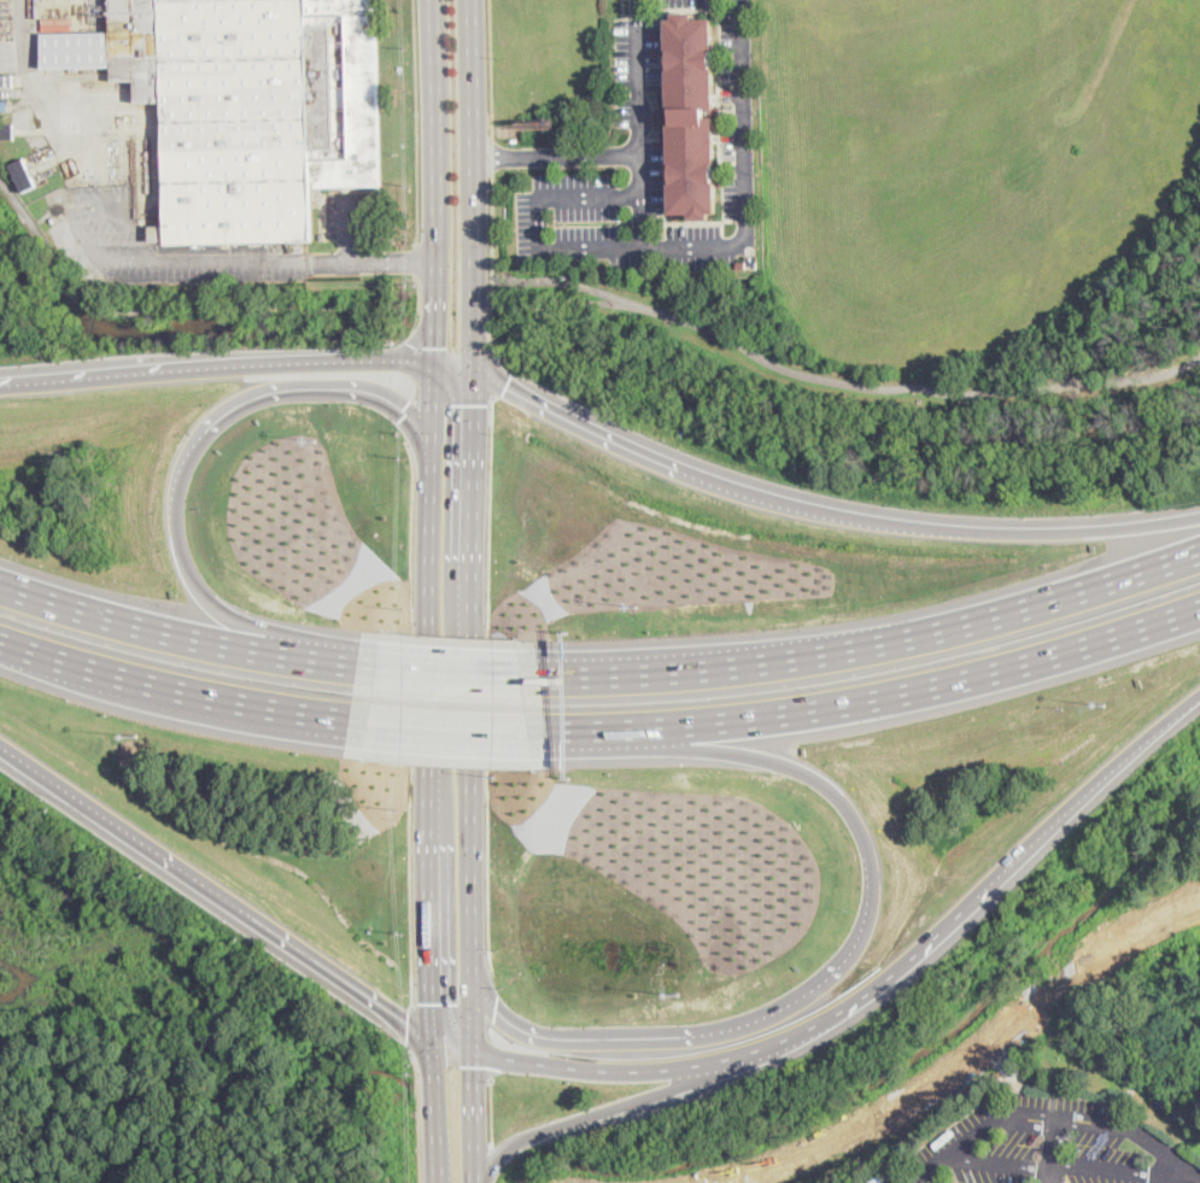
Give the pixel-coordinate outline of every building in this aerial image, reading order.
[(112,30),(111,0),(379,0),(382,186),(314,188),(315,241),(166,245),(166,242),(151,242),(151,227),(168,227),(164,103),(136,104),(136,81),(113,82),(113,65),(112,30)] [(693,13),(693,21),(701,19),(714,19),(714,52),(713,52),(713,68),(715,68),(715,94),(715,100),(715,110),(707,110),(707,117),(716,117),(716,127),(716,144),(718,166),(714,166),(714,182),(718,182),(718,213),(710,213),(710,221),(691,221),(691,215),(671,215),(671,183),(673,183),(673,166),(671,166),(671,141),(671,137),(669,124),(661,124),(661,112),(669,112),(668,90),(668,70),(671,70),(671,53),(668,53),(667,21),(674,21),(674,13),(693,13)] [(42,31),(43,68),(113,65),(112,30),(42,31)] [(14,87),(0,88),(0,76),(14,76),(14,87)] [(10,111),(0,112),(0,99),(10,99),(10,111)] [(16,140),(0,140),(0,125),(16,125),(16,140)] [(37,186),(24,193),(11,165),(24,159),(37,186)]
